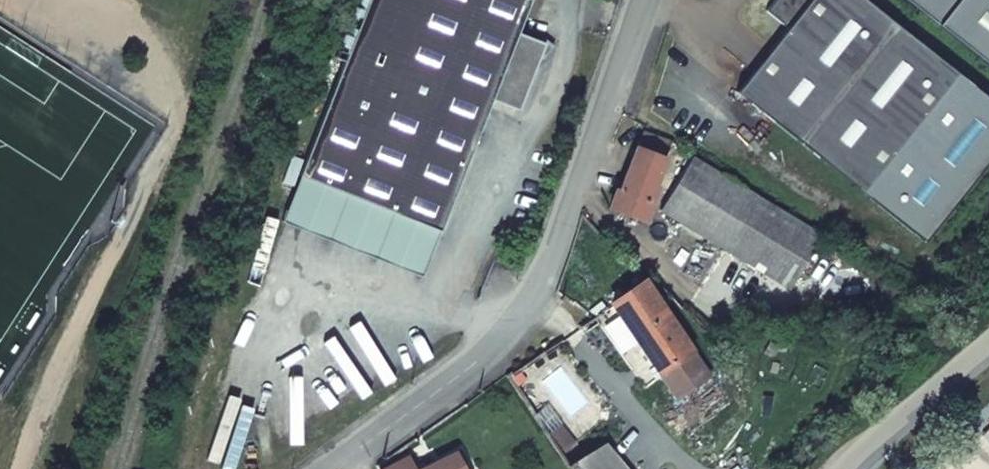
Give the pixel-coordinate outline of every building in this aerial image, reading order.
[(342,63),(299,175),(438,231),(490,100),(518,111),(539,57),(530,49),(537,42),(516,33),(529,0),(367,0),(342,63)] [(333,59),(342,63),(367,0),(356,0),(333,59)] [(735,92),(934,244),(988,170),(988,107),(861,0),(773,0),(765,11),(786,28),(735,92)] [(988,66),(988,0),(906,0),(988,66)] [(530,49),(539,57),(543,60),(554,47),(542,36),(537,42),(530,49)] [(667,143),(639,132),(617,188),(615,187),(608,207),(642,219),(656,185),(653,183),(667,143)] [(660,211),(789,289),(821,238),(691,159),(660,211)] [(280,222),(420,277),(438,231),(299,175),(280,222)] [(644,271),(667,297),(679,286),(657,260),(644,271)] [(610,304),(658,374),(690,352),(644,281),(610,304)] [(690,352),(658,374),(671,392),(703,369),(690,352)] [(703,369),(671,392),(676,400),(708,376),(703,369)] [(559,427),(546,437),(559,456),(574,445),(559,427)] [(603,444),(566,466),(567,468),(574,465),(577,468),(624,468),(603,444)] [(455,456),(428,468),(462,468),(455,456)] [(406,460),(388,468),(411,468),(406,460)]
